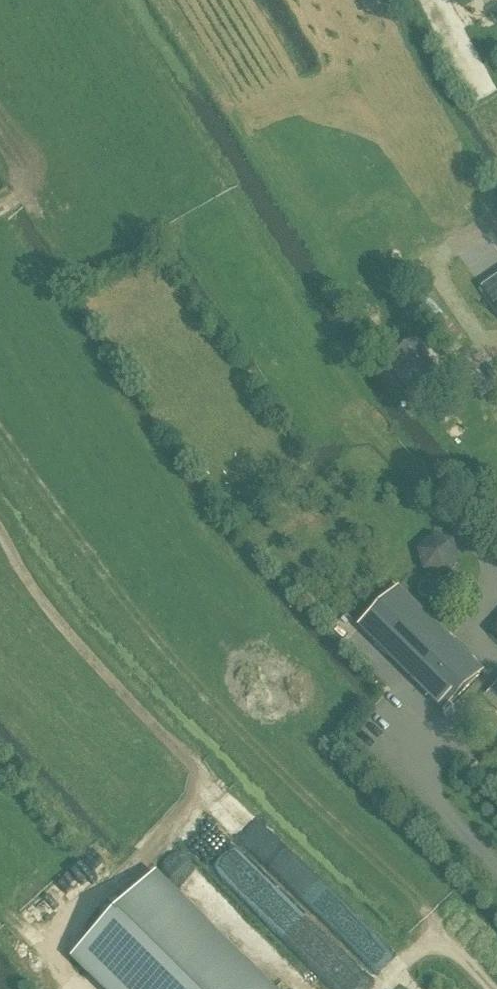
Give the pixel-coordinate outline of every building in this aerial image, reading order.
[(496,310),(496,277),(481,288),(496,310)] [(447,351),(462,337),(430,302),(414,315),(447,351)] [(412,340),(386,362),(425,407),(450,386),(445,379),(429,360),(412,340)] [(458,563),(452,541),(432,535),(416,550),(422,572),(443,577),(458,563)] [(444,711),(483,671),(398,587),(358,627),(444,711)] [(496,683),(496,684),(483,697),(496,711),(496,681),(496,683)] [(156,872),(71,958),(103,988),(274,988),(156,872)]
